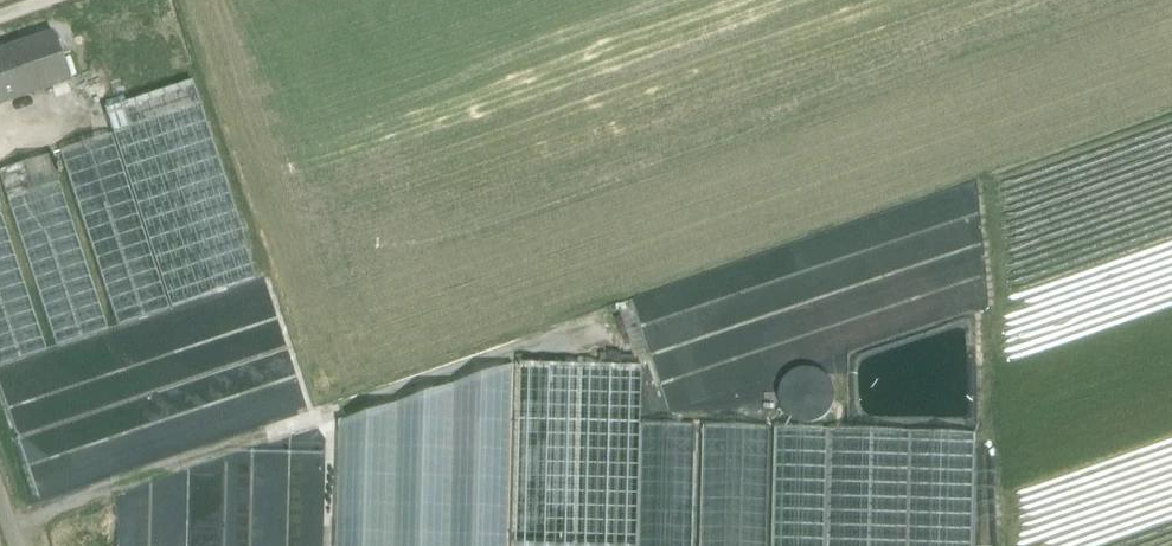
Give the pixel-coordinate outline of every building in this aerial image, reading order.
[(0,53),(0,103),(69,79),(54,34),(0,53)] [(192,81),(105,110),(113,133),(112,134),(170,310),(258,280),(192,81)] [(170,310),(112,134),(59,151),(118,327),(170,310)] [(50,154),(0,171),(0,179),(56,348),(109,330),(57,174),(61,172),(59,165),(54,167),(50,154)] [(47,351),(0,209),(0,367),(47,351)] [(534,364),(521,365),(516,545),(639,545),(642,423),(641,423),(643,367),(534,364)] [(341,423),(338,545),(509,545),(513,366),(341,423)] [(642,423),(639,545),(693,545),(696,425),(642,423)] [(705,425),(702,545),(767,545),(770,427),(705,425)] [(776,428),(773,545),(826,545),(829,429),(776,428)] [(829,429),(826,545),(908,545),(911,431),(829,429)] [(911,431),(908,545),(973,545),(976,434),(911,431)]
